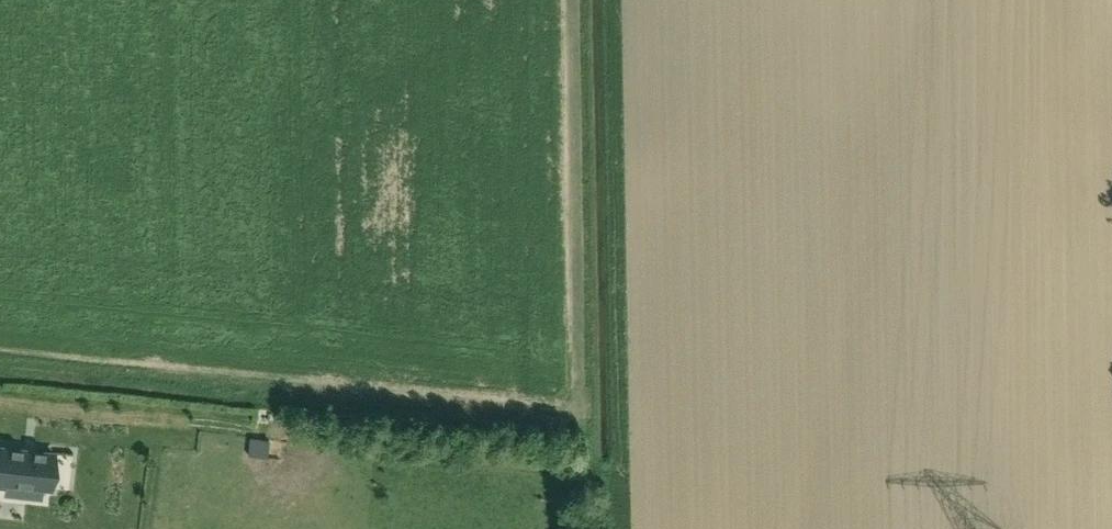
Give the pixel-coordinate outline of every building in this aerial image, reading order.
[(0,465),(0,483),(50,489),(54,454),(2,448),(0,465)]
